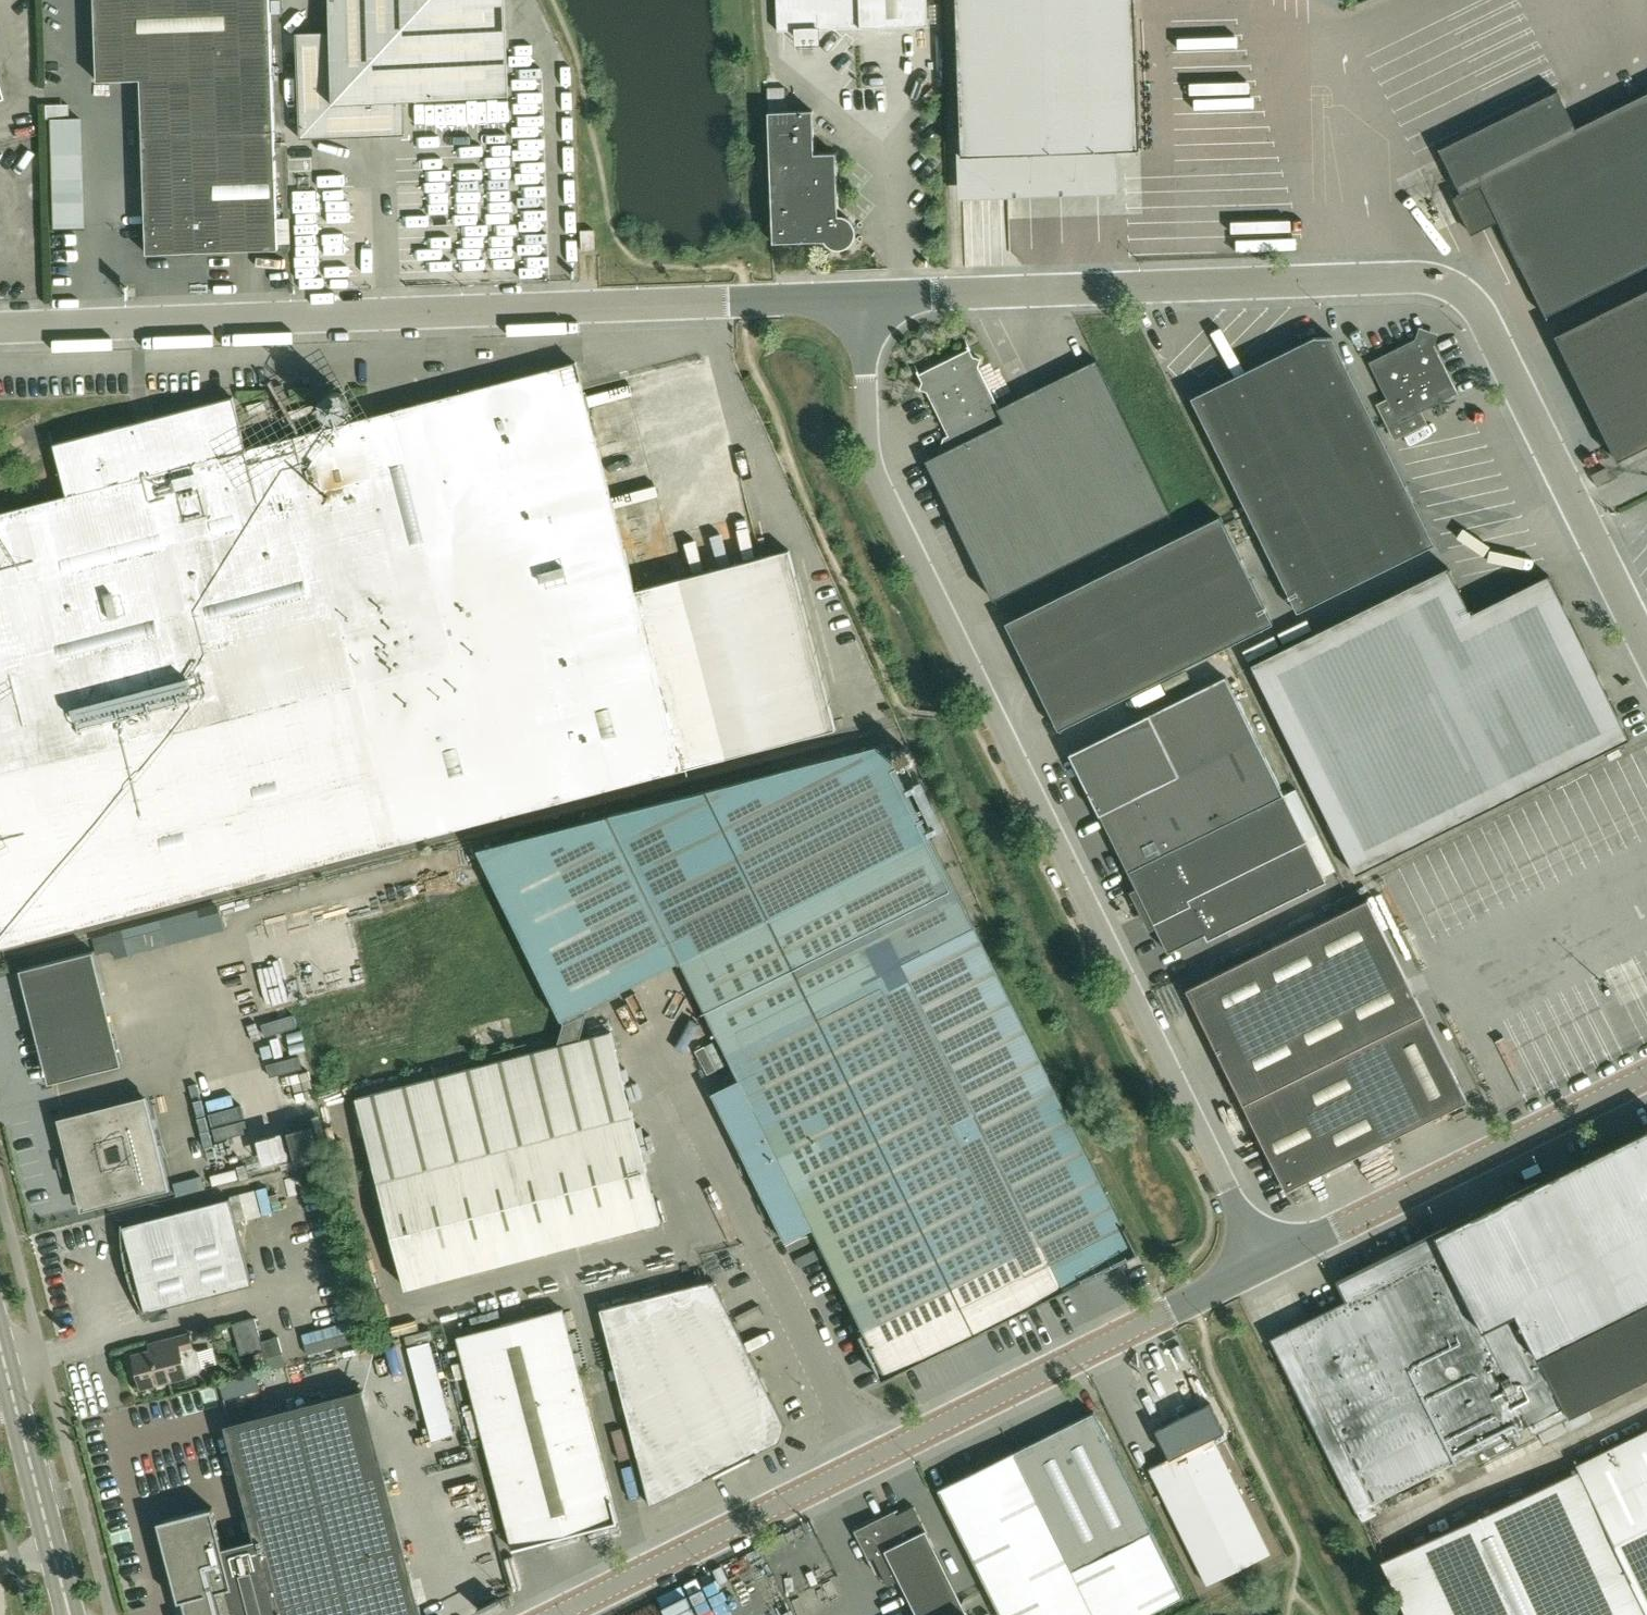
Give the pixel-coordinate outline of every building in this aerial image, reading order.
[(97,80),(141,79),(147,253),(278,248),(270,0),(94,0),(97,80)] [(509,97),(505,0),(329,0),(330,31),(296,33),(300,138),(405,134),(404,100),(509,97)] [(778,31),(798,30),(799,40),(817,39),(816,30),(846,28),(928,26),(928,0),(777,0),(778,31)] [(962,155),(1140,149),(1135,0),(957,0),(962,155)] [(1576,128),(1557,90),(1440,148),(1462,193),(1453,197),(1471,234),(1499,220),(1546,315),(1646,266),(1646,93),(1576,128)] [(52,101),(56,230),(87,229),(84,113),(72,113),(71,101),(52,101)] [(838,215),(836,152),(815,153),(813,110),(769,112),(774,242),(825,240),(831,247),(840,249),(848,246),(854,240),(856,231),(854,223),(847,217),(838,215)] [(582,250),(595,249),(594,229),(581,230),(582,250)] [(1555,335),(1617,460),(1646,446),(1646,289),(1555,335)] [(1424,422),(1419,412),(1458,393),(1430,337),(1424,335),(1369,362),(1389,400),(1380,405),(1396,436),(1424,422)] [(1298,613),(1436,544),(1332,336),(1314,337),(1191,398),(1298,613)] [(994,598),(1171,511),(1103,372),(1006,420),(978,366),(981,359),(962,352),(927,370),(920,389),(927,391),(954,446),(926,460),(994,598)] [(682,769),(836,729),(789,549),(635,590),(576,362),(246,448),(233,396),(54,443),(67,495),(0,512),(0,937),(2,946),(682,769)] [(1596,484),(1611,477),(1606,467),(1592,474),(1596,484)] [(1274,623),(1220,516),(1006,622),(1059,730),(1274,623)] [(1357,874),(1630,738),(1549,574),(1471,613),(1449,567),(1253,664),(1357,874)] [(1208,939),(1328,880),(1325,875),(1336,869),(1296,789),(1285,795),(1227,677),(1151,715),(1150,714),(1070,754),(1100,814),(1101,814),(1137,887),(1135,889),(1152,924),(1155,922),(1169,951),(1205,933),(1208,939)] [(609,815),(479,848),(563,1017),(565,1021),(563,1030),(584,1024),(587,1010),(585,1006),(681,959),(682,961),(681,962),(739,1078),(713,1092),(736,1138),(786,1240),(813,1227),(818,1237),(822,1246),(826,1255),(863,1332),(859,1334),(883,1380),(928,1357),(926,1353),(1065,1284),(1055,1262),(1125,1228),(977,929),(975,925),(885,744),(609,815)] [(1187,989),(1287,1190),(1468,1100),(1368,899),(1187,989)] [(94,953),(94,950),(20,969),(21,972),(25,971),(51,1075),(117,1059),(90,954),(94,953)] [(510,1016),(468,1027),(474,1050),(516,1039),(510,1016)] [(611,1031),(580,1039),(584,1024),(563,1030),(559,1044),(356,1097),(406,1287),(660,1220),(611,1031)] [(700,1040),(707,1062),(723,1057),(716,1035),(700,1040)] [(148,1099),(63,1121),(84,1205),(169,1184),(148,1099)] [(1269,1348),(1273,1355),(1278,1353),(1309,1415),(1349,1496),(1362,1522),(1381,1512),(1375,1500),(1483,1446),(1489,1458),(1518,1444),(1512,1432),(1529,1424),(1534,1434),(1567,1417),(1646,1377),(1646,1125),(1449,1223),(1470,1265),(1464,1268),(1477,1294),(1476,1294),(1463,1267),(1469,1264),(1449,1223),(1336,1280),(1346,1300),(1308,1319),(1271,1337),(1270,1337),(1275,1346),(1269,1348)] [(243,1187),(247,1213),(275,1209),(271,1183),(243,1187)] [(145,1312),(252,1284),(230,1198),(123,1225),(145,1312)] [(780,1440),(785,1425),(714,1280),(601,1309),(651,1504),(780,1440)] [(541,1539),(542,1540),(618,1520),(563,1308),(457,1336),(513,1547),(541,1539)] [(237,1334),(257,1329),(254,1318),(234,1324),(237,1334)] [(142,1387),(187,1375),(195,1373),(198,1368),(194,1351),(189,1348),(185,1334),(160,1341),(161,1347),(133,1354),(142,1387)] [(429,1340),(408,1346),(433,1439),(454,1433),(429,1340)] [(333,1396),(225,1423),(226,1428),(228,1427),(258,1543),(224,1552),(212,1506),(158,1520),(178,1600),(183,1599),(187,1614),(390,1614),(333,1396)] [(1184,1595),(1093,1410),(938,1487),(1002,1614),(1143,1614),(1184,1595)] [(1572,1465),(1574,1470),(1380,1559),(1405,1614),(1646,1614),(1646,1428),(1572,1465)] [(1208,1583),(1270,1552),(1212,1436),(1150,1466),(1208,1583)] [(953,1583),(914,1505),(886,1519),(884,1514),(854,1529),(869,1558),(874,1556),(888,1584),(900,1578),(912,1603),(918,1614),(957,1614),(967,1610),(953,1583)]
